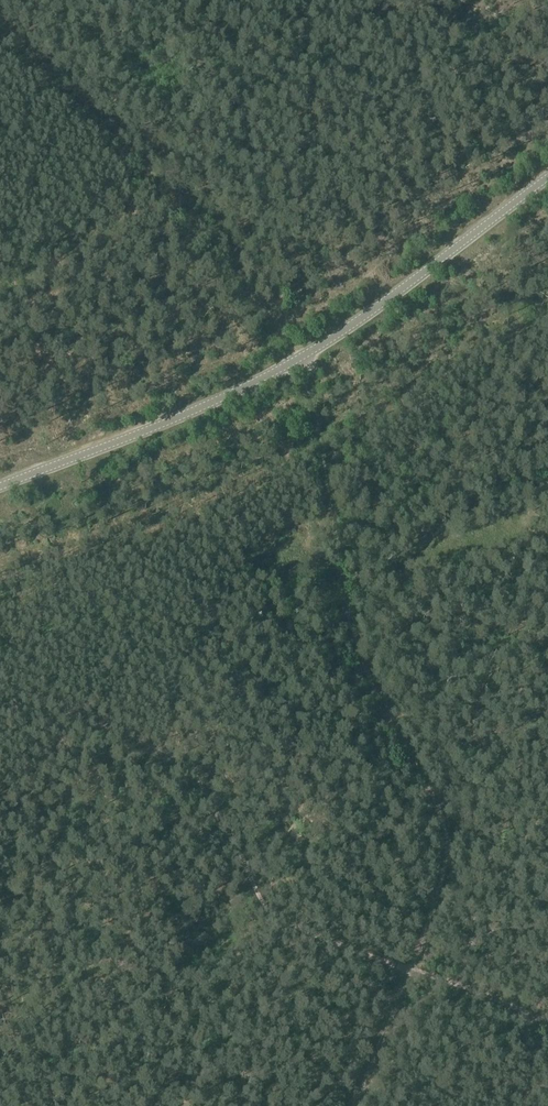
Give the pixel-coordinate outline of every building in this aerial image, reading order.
[(259,550),(252,555),(256,561),(263,557),(259,550)]
